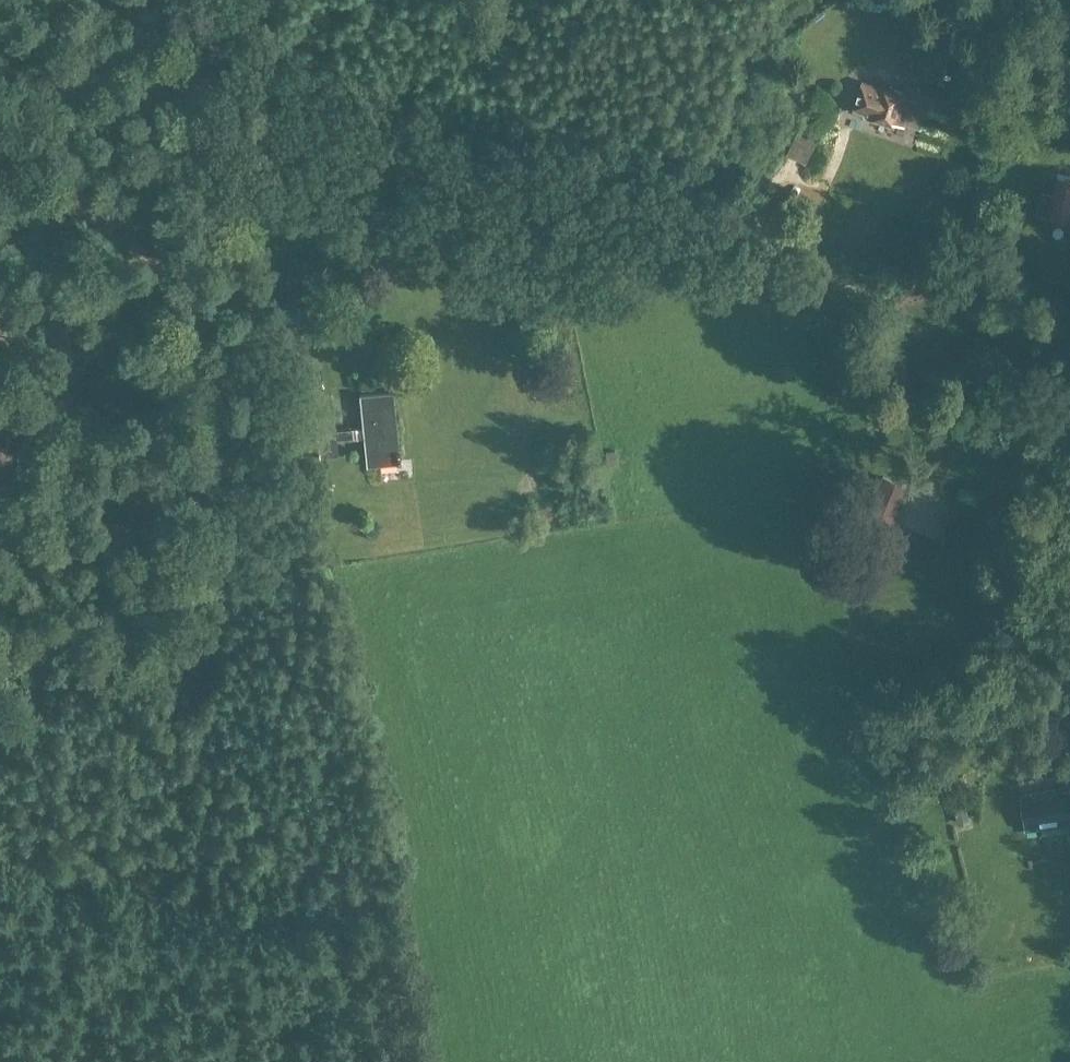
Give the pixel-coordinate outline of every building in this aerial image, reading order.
[(957,84),(931,75),(925,92),(951,101),(957,84)] [(904,92),(883,85),(882,88),(864,82),(856,109),(873,115),(873,118),(893,124),(894,122),(904,126),(913,98),(903,95),(904,92)] [(786,155),(806,164),(818,142),(798,132),(786,155)] [(1069,217),(1069,176),(1057,174),(1050,214),(1069,217)] [(393,391),(359,394),(366,466),(400,462),(393,391)] [(336,430),(334,414),(316,416),(319,446),(337,444),(337,440),(353,438),(352,429),(336,430)] [(862,520),(884,532),(889,522),(894,521),(907,488),(882,476),(869,511),(866,510),(862,520)] [(1061,787),(1062,793),(1021,799),(1024,822),(1066,816),(1068,833),(1069,833),(1069,786),(1061,787)] [(965,800),(952,803),(958,826),(970,823),(965,800)]
